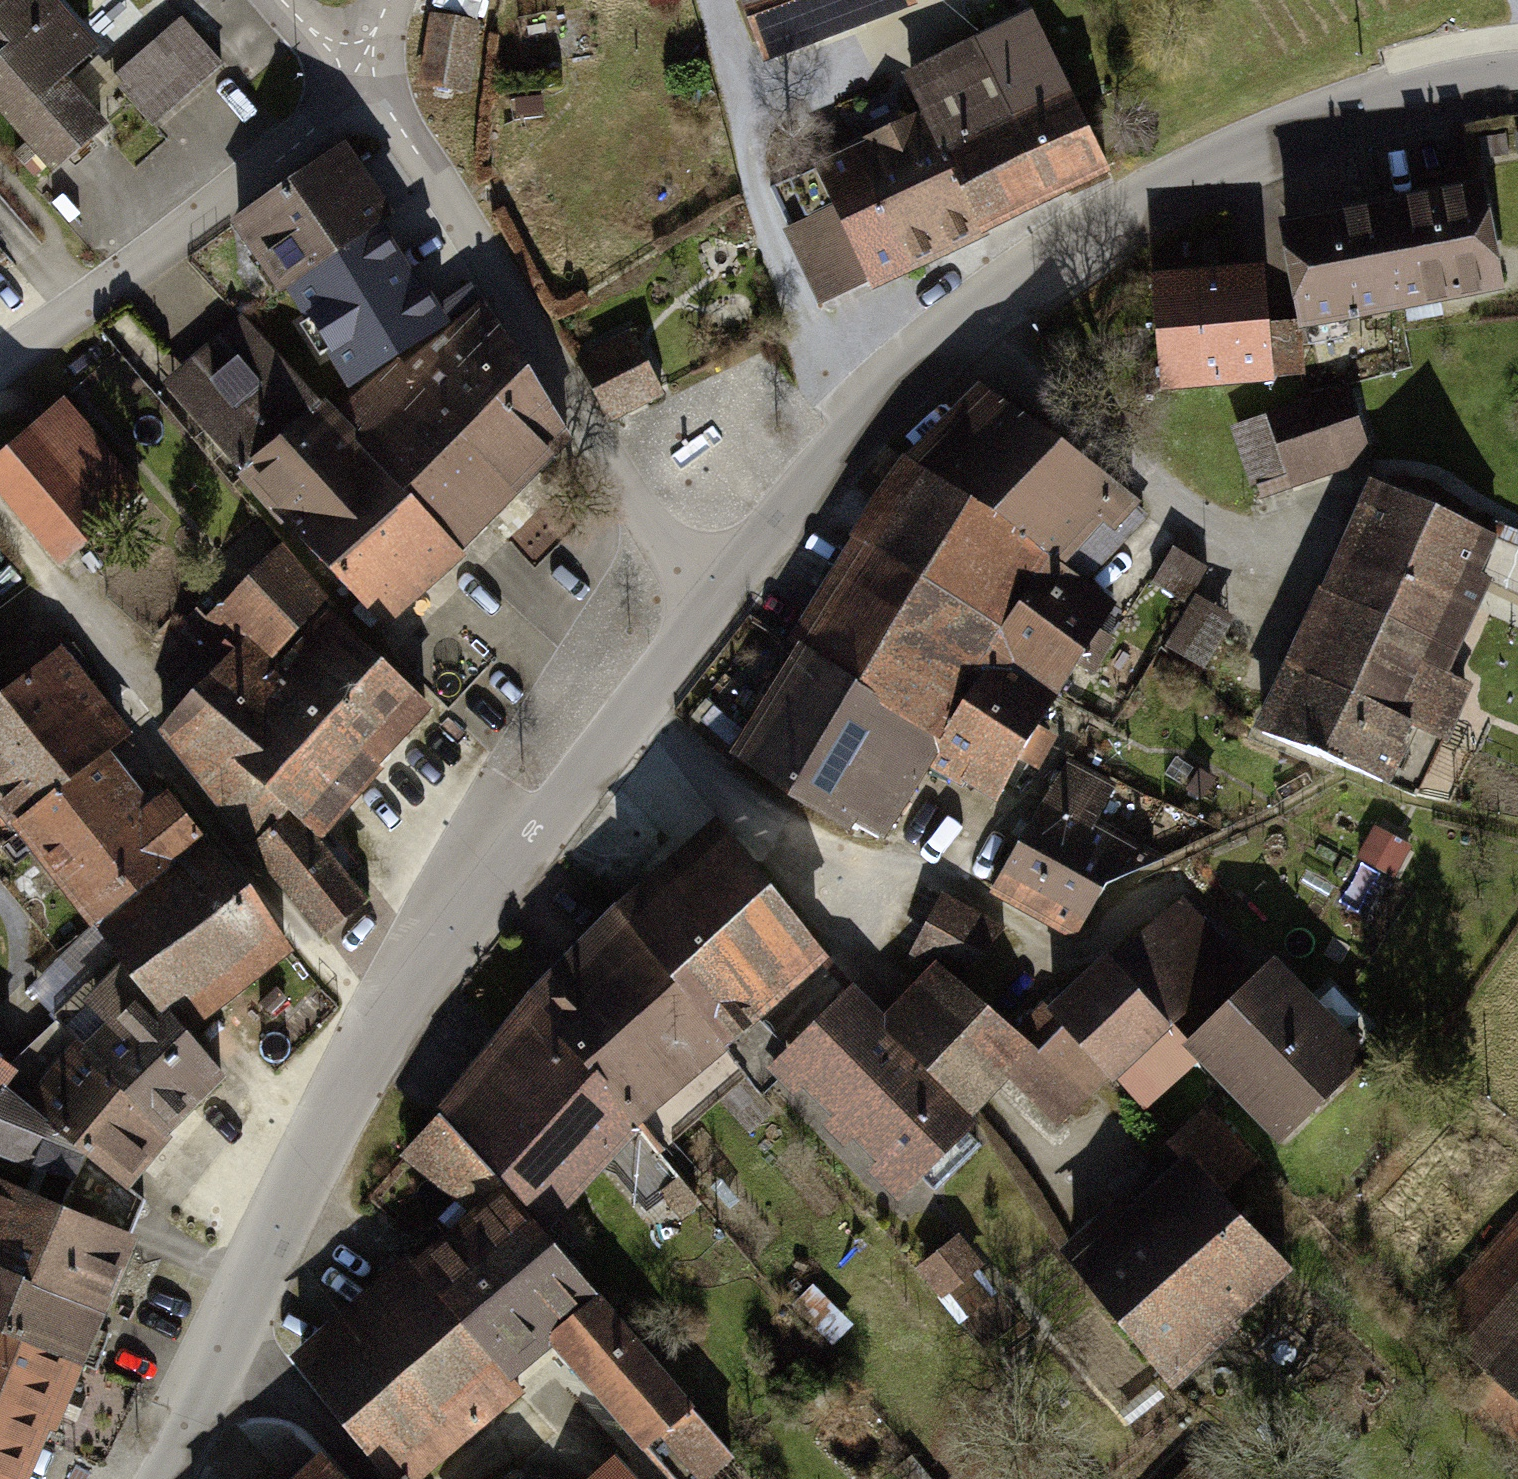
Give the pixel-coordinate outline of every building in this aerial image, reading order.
[(76,178),(143,121),(161,142),(249,66),(193,2),(126,59),(74,0),(0,0),(0,90),(76,178)] [(782,67),(934,15),(928,0),(759,0),(782,67)] [(945,112),(833,165),(893,289),(1137,171),(1059,10),(926,74),(945,112)] [(496,24),(439,16),(429,87),(486,95),(496,24)] [(477,320),(366,150),(250,221),(325,335),(302,357),(258,313),(172,381),(406,636),(593,443),(477,320)] [(1495,182),(1304,221),(1326,328),(1516,289),(1495,182)] [(1295,270),(1172,283),(1183,390),(1306,378),(1295,270)] [(645,332),(591,358),(623,426),(677,401),(645,332)] [(1145,493),(994,387),(917,465),(752,752),(902,844),(951,768),(1012,801),(1131,614),(1077,579),(1145,493)] [(1353,393),(1236,431),(1258,500),(1376,462),(1353,393)] [(75,403),(0,469),(0,478),(85,575),(165,505),(75,403)] [(1378,478),(1269,730),(1421,795),(1517,571),(1517,539),(1378,478)] [(239,679),(175,730),(341,939),(384,904),(344,846),(451,715),(299,547),(200,629),(239,679)] [(1207,662),(1234,612),(1196,593),(1170,642),(1207,662)] [(32,828),(100,924),(156,982),(211,1038),(315,958),(188,795),(169,813),(124,759),(145,743),(74,653),(13,693),(0,677),(0,787),(32,828)] [(1123,789),(1071,761),(1003,901),(1085,938),(1152,856),(1104,824),(1123,789)] [(533,1016),(466,1105),(567,1223),(653,1131),(846,969),(745,826),(640,914),(533,1016)] [(940,977),(897,1028),(981,1124),(1030,1091),(1069,1139),(1128,1080),(1156,1111),(1209,1064),(1191,1032),(1230,984),(1171,921),(1063,1020),(1050,1010),(1029,1032),(987,987),(1009,932),(942,901),(922,961),(940,977)] [(1396,1068),(1301,967),(1215,1047),(1310,1149),(1396,1068)] [(156,982),(47,1094),(158,1197),(246,1087),(156,982)] [(872,1000),(790,1071),(910,1208),(992,1136),(981,1124),(897,1028),(872,1000)] [(0,1050),(0,1154),(63,1181),(51,1196),(139,1235),(158,1197),(47,1094),(0,1050)] [(415,1478),(435,1478),(569,1350),(623,1306),(462,1126),(420,1160),(481,1221),(312,1359),(415,1478)] [(1205,1150),(1085,1250),(1199,1385),(1318,1285),(1205,1150)] [(0,1179),(0,1478),(57,1478),(109,1379),(161,1244),(139,1235),(51,1196),(0,1179)] [(1439,1309),(1502,1364),(1474,1397),(1517,1435),(1517,1217),(1439,1309)] [(970,1240),(923,1274),(962,1327),(1009,1293),(970,1240)] [(623,1306),(569,1350),(674,1478),(735,1478),(753,1465),(623,1306)] [(337,1457),(312,1478),(357,1478),(337,1457)]
